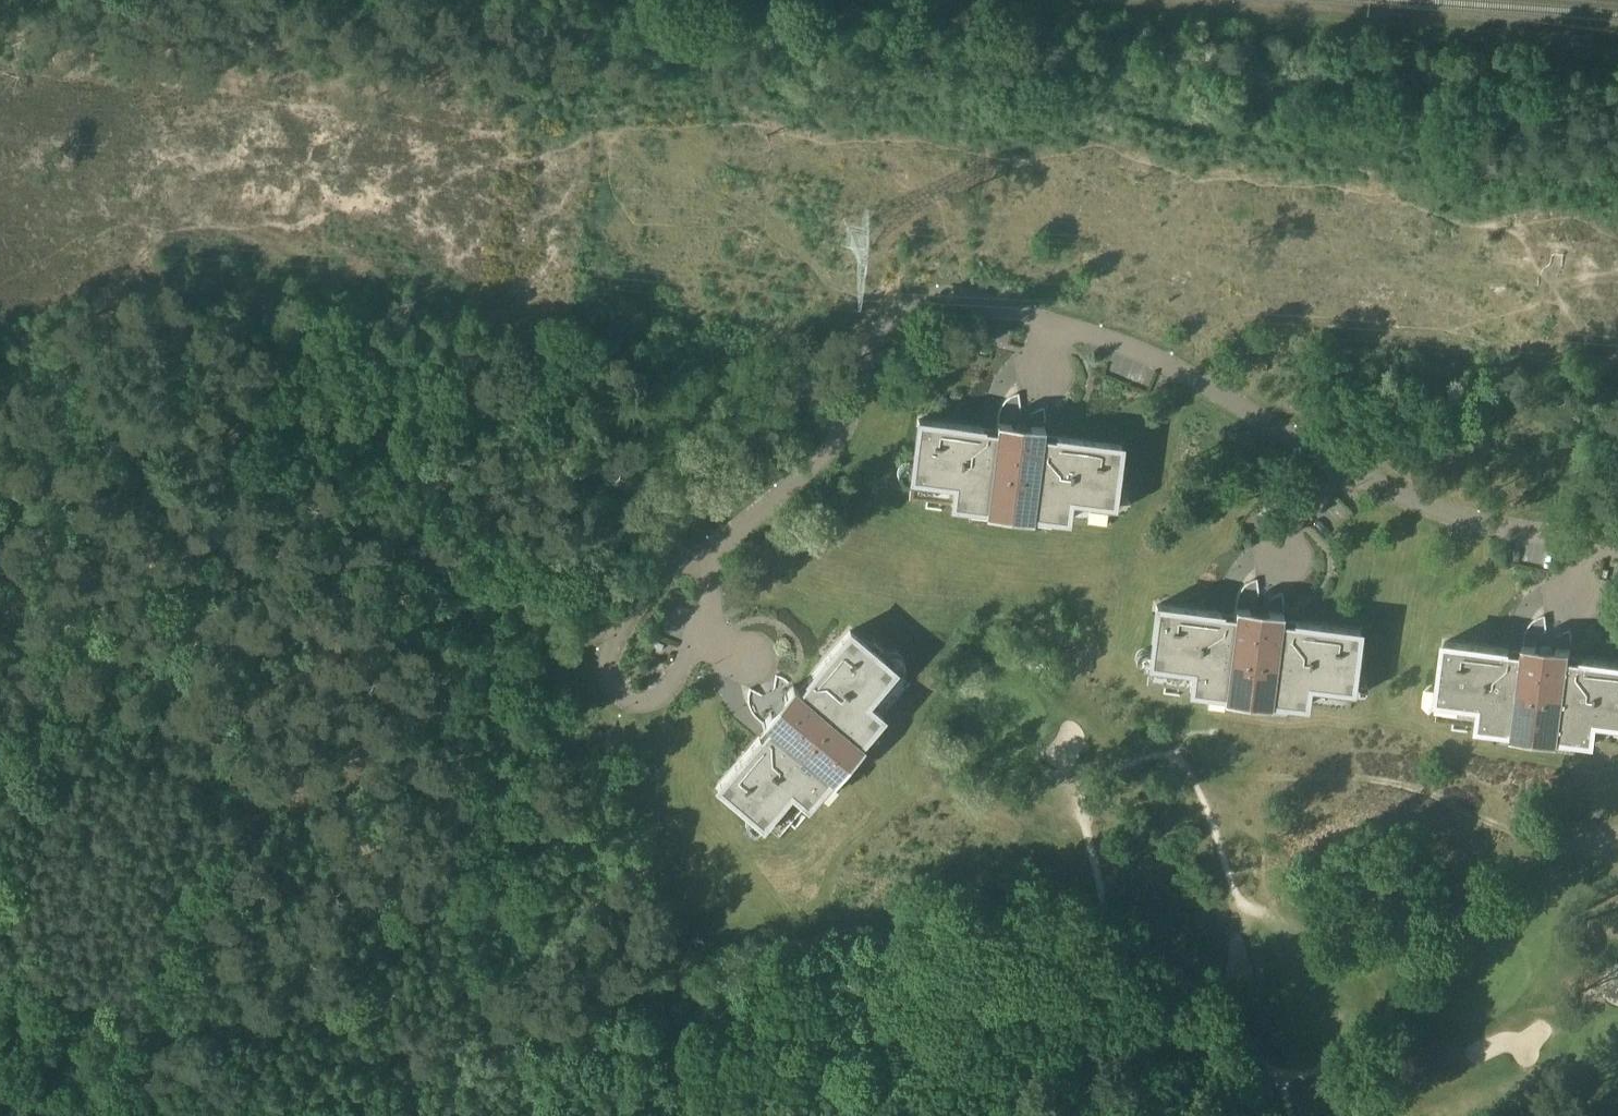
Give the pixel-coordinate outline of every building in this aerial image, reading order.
[(1045,428),(1046,423),(1046,420),(1046,417),(1046,415),(1045,412),(1044,409),(1031,414),(1030,413),(1029,411),(1027,409),(1024,409),(1021,409),(1018,410),(1016,411),(1015,412),(1013,414),(1013,416),(1013,417),(998,415),(998,422),(997,431),(983,429),(919,421),(918,425),(919,425),(914,464),(912,480),(909,502),(953,507),(970,509),(993,512),(1028,516),(1051,519),(1069,521),(1113,526),(1115,504),(1116,490),(1123,490),(1125,474),(1118,473),(1121,450),(1122,446),(1057,438),(1044,437),(1045,428)] [(1283,612),(1284,607),(1284,604),(1284,601),(1284,599),(1283,596),(1282,593),(1270,598),(1269,597),(1267,595),(1265,593),(1263,593),(1259,592),(1256,593),(1254,595),(1253,596),(1252,598),(1251,600),(1251,601),(1237,599),(1236,606),(1235,615),(1221,613),(1157,604),(1156,608),(1157,608),(1152,647),(1150,664),(1147,685),(1190,690),(1207,693),(1230,695),(1266,700),(1289,703),(1306,705),(1350,711),(1353,689),(1354,674),(1360,675),(1362,658),(1356,657),(1359,634),(1360,630),(1295,622),(1282,621),(1283,612)] [(1572,644),(1573,640),(1573,638),(1573,636),(1572,632),(1571,630),(1558,635),(1557,633),(1556,632),(1554,630),(1551,629),(1548,629),(1545,630),(1543,631),(1541,633),(1540,635),(1540,636),(1539,637),(1525,635),(1524,643),(1523,651),(1510,650),(1510,649),(1445,641),(1445,645),(1440,684),(1438,700),(1435,721),(1479,727),(1496,729),(1519,732),(1554,737),(1577,740),(1594,742),(1617,745),(1617,663),(1584,659),(1570,657),(1572,649),(1572,644)] [(794,685),(790,681),(787,679),(785,678),(783,677),(780,675),(777,675),(775,688),(773,688),(771,688),(768,689),(766,691),(764,694),(763,697),(763,699),(764,701),(765,703),(766,704),(766,705),(757,716),(763,721),(769,727),(761,737),(760,736),(718,786),(721,788),(751,814),(764,824),(780,838),(808,805),(819,792),(834,774),(858,747),(873,730),(884,716),(913,682),(896,668),(885,659),(888,654),(876,643),(871,648),(853,633),(854,633),(851,630),(809,680),(800,690),(794,685)]
